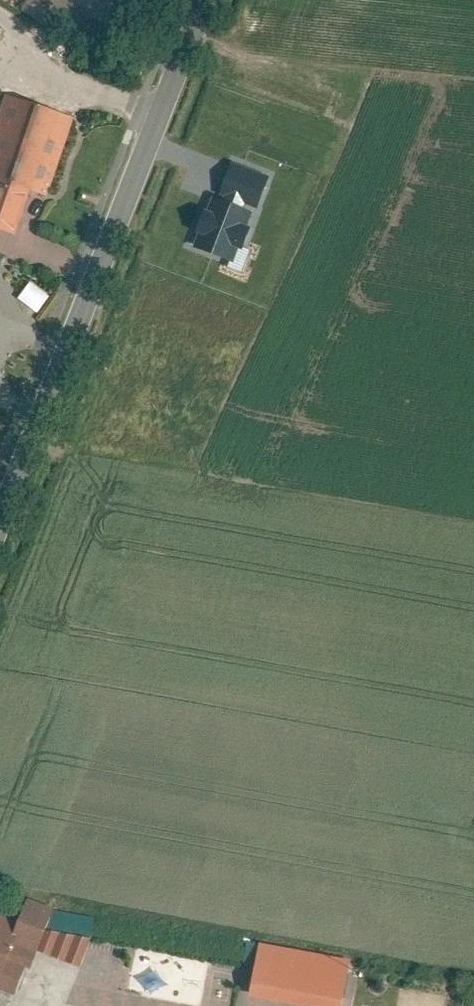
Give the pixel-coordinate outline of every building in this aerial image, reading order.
[(3,98),(0,107),(0,237),(15,242),(28,205),(44,210),(75,123),(3,98)] [(249,227),(246,226),(251,212),(213,197),(207,211),(204,210),(196,230),(199,232),(194,246),(232,261),(238,247),(241,248),(249,227)] [(34,313),(47,296),(27,281),(14,298),(34,313)] [(0,918),(0,999),(10,1002),(21,971),(28,974),(33,962),(82,980),(94,946),(59,933),(66,915),(23,900),(15,923),(0,918)] [(257,951),(248,1005),(345,1005),(347,994),(352,967),(257,951)]
